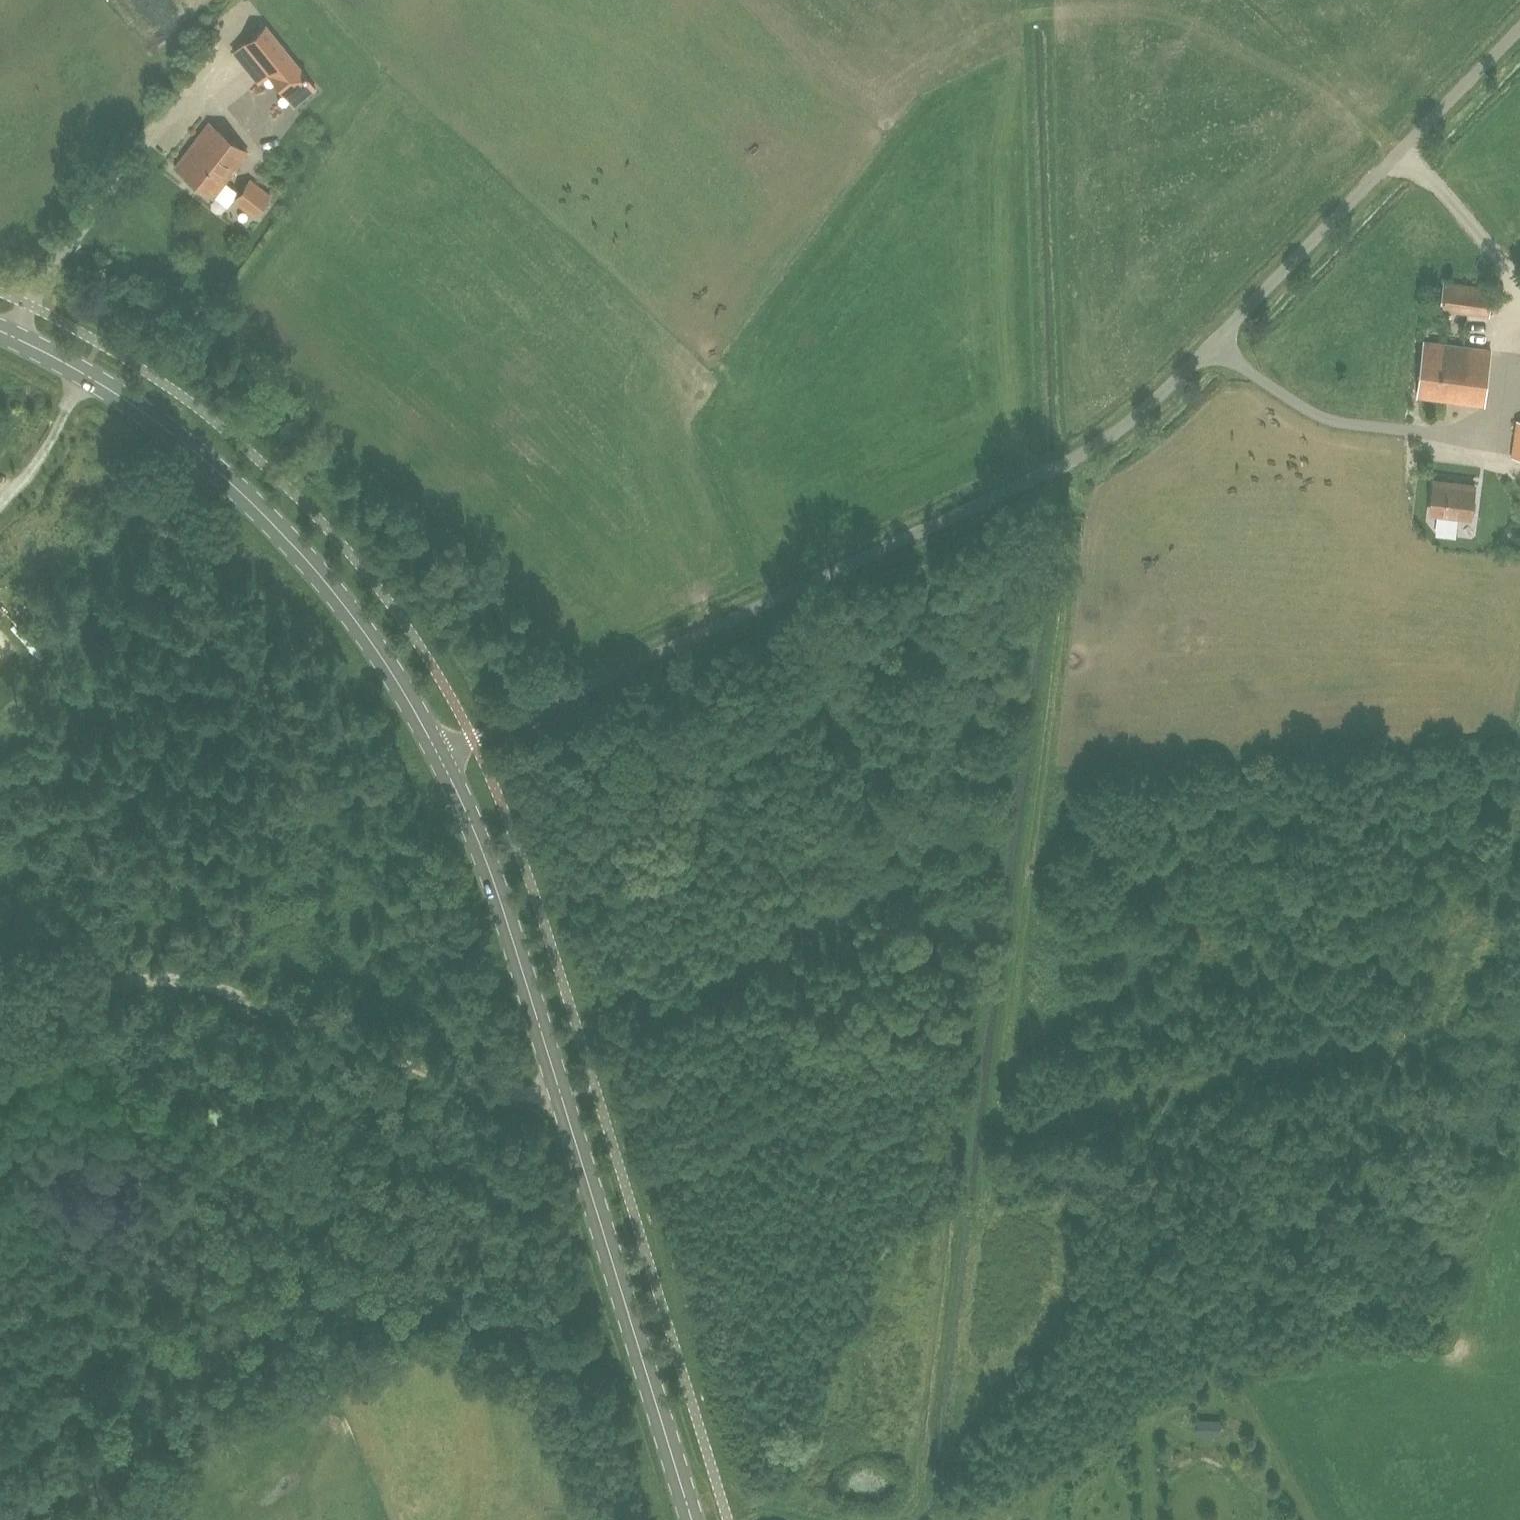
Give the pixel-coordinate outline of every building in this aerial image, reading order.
[(265,25),(233,51),(259,83),(269,74),(294,105),(315,88),(290,57),(265,25)] [(174,167),(188,178),(186,180),(197,189),(199,187),(213,197),(248,152),(209,122),(174,167)] [(234,200),(253,215),(269,195),(250,180),(239,194),(234,200)] [(1440,309),(1489,315),(1493,288),(1444,282),(1440,309)] [(1418,395),(1485,404),(1492,351),(1425,342),(1418,395)] [(1475,485),(1435,480),(1431,512),(1472,517),(1475,485)] [(1218,1435),(1218,1417),(1194,1417),(1193,1434),(1218,1435)]
